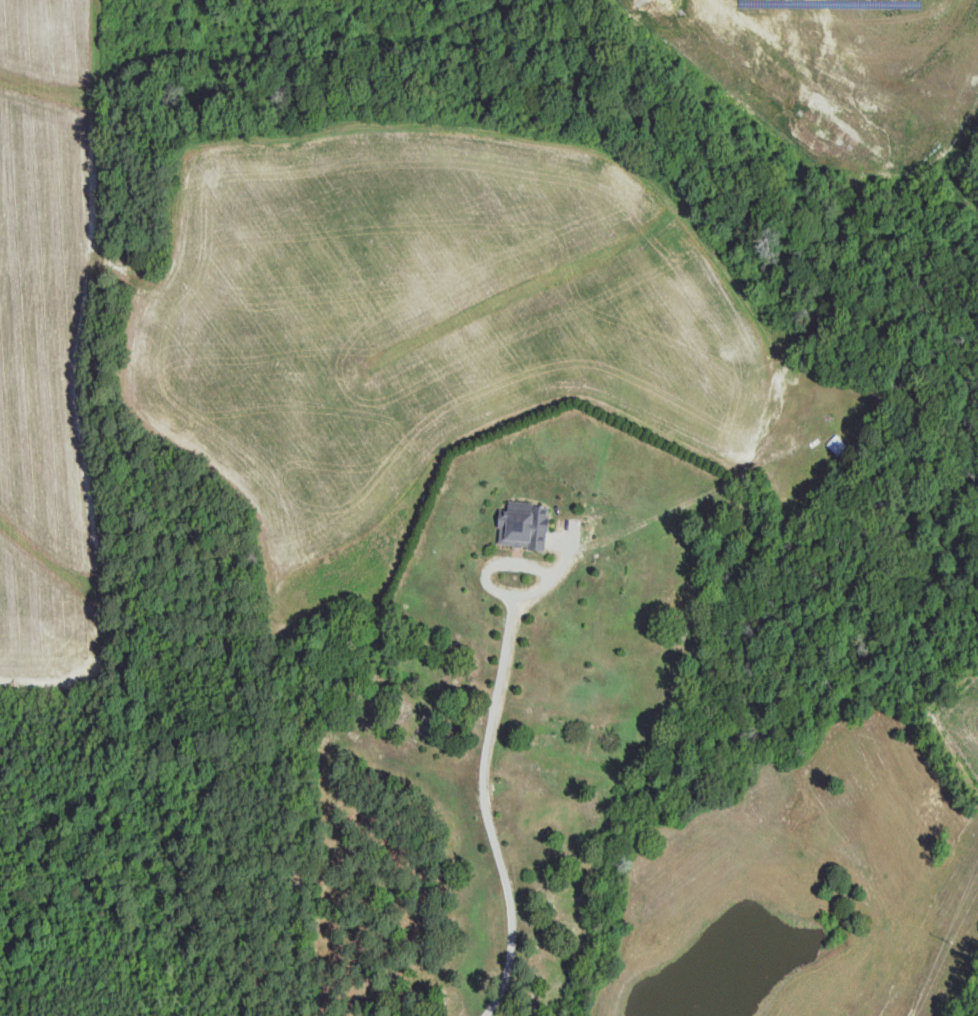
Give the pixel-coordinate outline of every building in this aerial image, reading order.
[(849,446),(839,434),(829,444),(839,455),(849,446)] [(551,508),(536,507),(536,503),(510,501),(510,508),(502,508),(500,546),(548,549),(551,508)]
